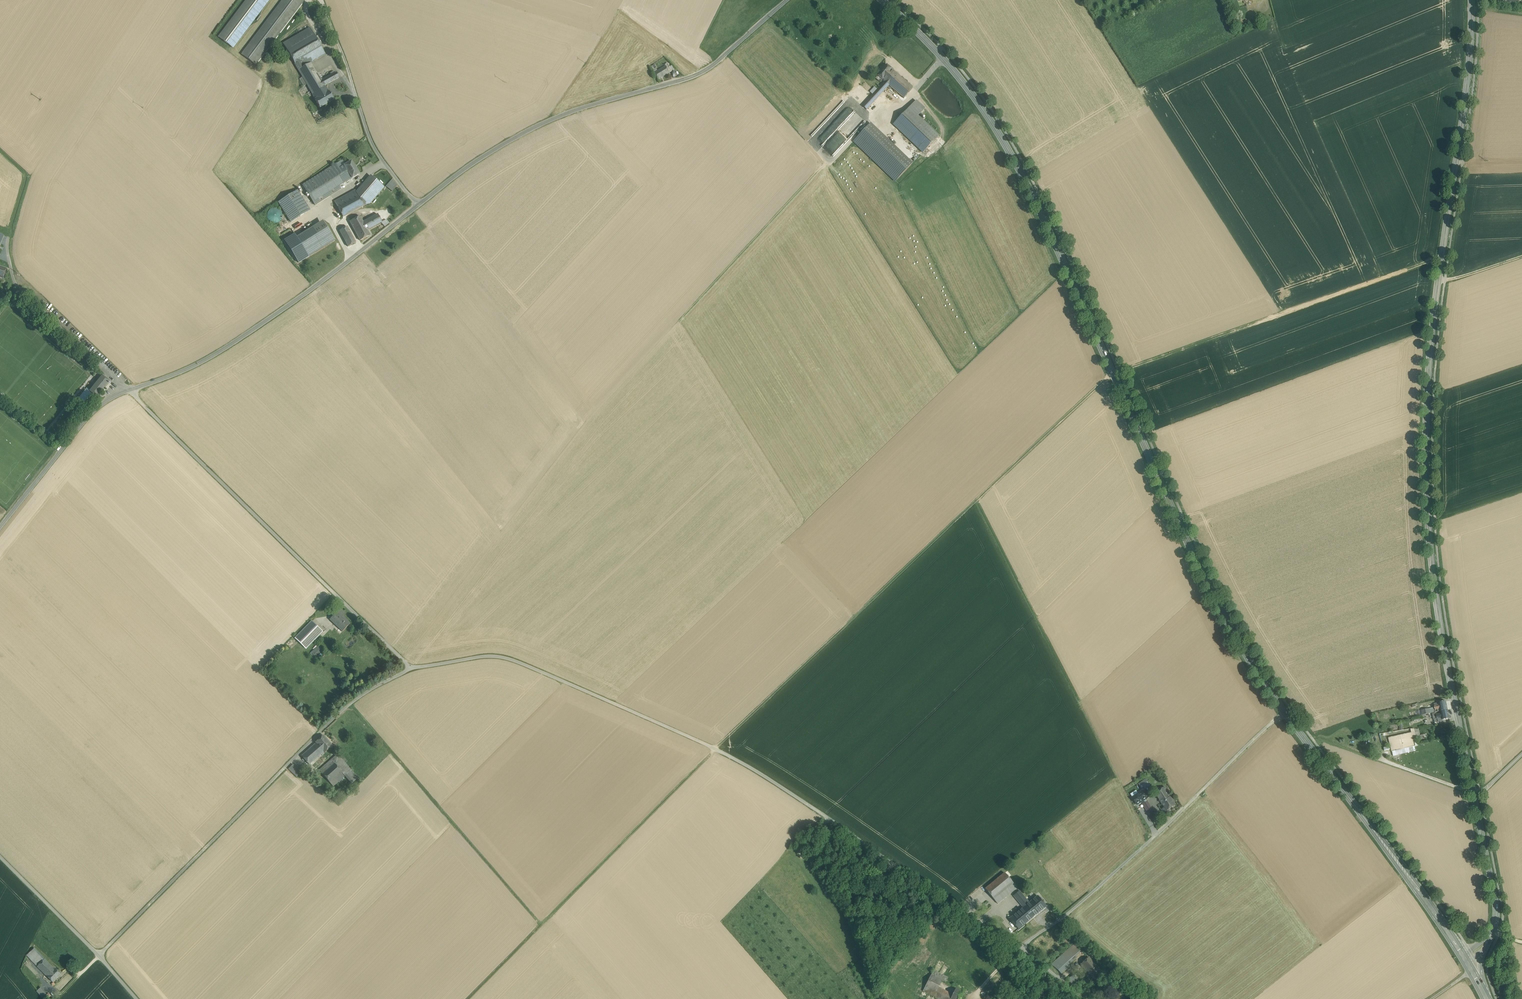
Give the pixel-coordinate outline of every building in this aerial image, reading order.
[(219,37),(232,48),(268,0),(247,0),(219,37)] [(242,55),(255,65),(304,1),(303,0),(283,0),(242,55)] [(325,54),(310,28),(283,44),(295,64),(300,61),(307,57),(310,63),(310,62),(325,54)] [(307,57),(300,61),(303,66),(310,63),(307,57)] [(303,66),(300,61),(295,64),(302,77),(305,80),(310,77),(303,66)] [(310,63),(303,66),(310,77),(317,73),(310,62),(310,63)] [(892,70),(887,65),(878,76),(885,82),(888,84),(889,85),(898,75),(892,70)] [(670,73),(666,66),(665,67),(654,73),(658,80),(670,73)] [(310,77),(305,80),(307,84),(313,94),(325,87),(324,86),(322,81),(317,73),(310,77)] [(336,73),(322,81),(324,86),(339,78),(336,73)] [(913,87),(898,75),(889,85),(904,98),(913,87)] [(873,94),(862,106),(866,110),(883,92),(882,91),(888,84),(885,82),(878,89),(873,94)] [(325,87),(313,94),(316,99),(315,99),(320,108),(334,100),(329,91),(328,92),(325,87)] [(916,101),(894,125),(923,152),(939,135),(918,115),(924,109),(916,101)] [(912,163),(871,124),(854,141),(895,181),(912,163)] [(359,174),(351,161),(343,166),(351,178),(352,179),(359,174)] [(344,166),(339,169),(336,164),(302,185),(315,205),(341,189),(339,186),(351,178),(344,166)] [(370,176),(356,192),(364,206),(381,185),(370,176)] [(392,179),(386,186),(392,191),(397,185),(392,179)] [(355,190),(334,202),(343,217),(364,206),(356,192),(355,190)] [(297,191),(279,203),(291,222),(310,210),(297,191)] [(282,219),(282,216),(282,213),(280,211),(277,209),(275,209),(272,209),(269,211),(268,213),(267,216),(268,219),(269,222),(272,223),(275,224),(278,223),(280,221),(282,219)] [(378,214),(363,222),(365,226),(375,221),(380,218),(378,214)] [(360,216),(349,222),(355,232),(365,226),(363,222),(360,216)] [(299,241),(325,225),(322,221),(297,237),(299,241)] [(365,226),(355,232),(360,241),(370,235),(367,230),(377,225),(375,221),(365,226)] [(334,240),(325,225),(299,241),(309,256),(334,240)] [(347,227),(339,231),(348,247),(356,242),(347,227)] [(282,233),(285,238),(293,233),(291,228),(282,233)] [(104,376),(96,386),(95,385),(90,391),(93,393),(97,397),(109,381),(104,376)] [(102,376),(95,385),(96,386),(104,376),(102,376)] [(85,402),(93,393),(90,391),(87,388),(79,398),(85,402)] [(345,613),(340,608),(329,619),(342,632),(350,623),(343,616),(345,613)] [(312,621),(295,638),(306,648),(323,632),(312,621)] [(318,646),(311,652),(315,657),(322,651),(318,646)] [(1446,701),(1435,704),(1436,706),(1434,706),(1435,708),(1434,708),(1435,708),(1435,710),(1437,710),(1438,712),(1441,711),(1448,710),(1446,701)] [(1448,710),(1441,711),(1441,714),(1436,715),(1437,719),(1442,718),(1443,720),(1449,719),(1448,710)] [(1411,733),(1412,737),(1420,735),(1419,731),(1415,732),(1414,728),(1411,729),(1411,732),(1411,733)] [(1411,732),(1400,735),(1403,749),(1415,746),(1414,746),(1412,737),(1411,733),(1411,732)] [(323,735),(315,742),(316,743),(324,752),(324,753),(332,746),(323,735)] [(1400,735),(1388,738),(1392,752),(1403,749),(1400,735)] [(316,743),(301,756),(309,765),(324,752),(316,743)] [(337,754),(326,765),(329,768),(334,763),(345,776),(351,770),(337,754)] [(329,768),(322,774),(333,786),(345,776),(334,763),(329,768)] [(301,772),(293,764),(288,769),(296,777),(301,772)] [(326,765),(319,770),(322,774),(329,768),(326,765)] [(351,770),(345,776),(351,783),(358,778),(351,770)] [(1176,805),(1165,787),(1155,793),(1165,808),(1162,810),(1164,814),(1168,812),(1167,810),(1176,805)] [(1142,791),(1133,798),(1137,805),(1142,802),(1146,799),(1147,799),(1142,791)] [(1150,805),(1146,799),(1142,802),(1145,808),(1150,805)] [(1004,873),(985,889),(994,899),(1013,883),(1004,873)] [(1013,883),(994,899),(998,904),(1017,888),(1013,883)] [(1029,903),(1019,891),(1015,895),(1025,906),(1029,903)] [(1025,906),(1015,895),(1013,896),(1022,908),(1025,906)] [(1037,896),(1029,903),(1038,914),(1046,907),(1037,896)] [(1022,908),(1009,919),(1018,930),(1038,914),(1029,903),(1025,906),(1022,908)] [(1074,944),(1055,961),(1064,971),(1070,966),(1067,963),(1081,951),(1074,944)] [(45,959),(34,948),(25,958),(35,969),(37,967),(45,959)] [(1089,957),(1081,964),(1089,973),(1097,966),(1089,957)] [(55,969),(45,959),(37,967),(47,977),(55,969)] [(1064,971),(1055,961),(1051,964),(1060,971),(1062,973),(1064,971)] [(1097,966),(1089,973),(1095,980),(1103,973),(1097,966)] [(55,969),(47,977),(52,982),(61,974),(55,969)] [(950,998),(933,990),(935,985),(938,979),(945,983),(947,978),(933,971),(931,975),(925,986),(950,998),(960,998),(964,990),(959,987),(954,984),(952,987),(956,988),(953,994),(950,998)] [(1074,974),(1068,979),(1072,984),(1078,979),(1074,974)] [(953,994),(935,985),(933,990),(950,998),(953,994)] [(925,986),(923,991),(939,998),(949,998),(925,986)] [(1103,991),(1100,994),(1106,998),(1108,998),(1110,997),(1103,991)]
